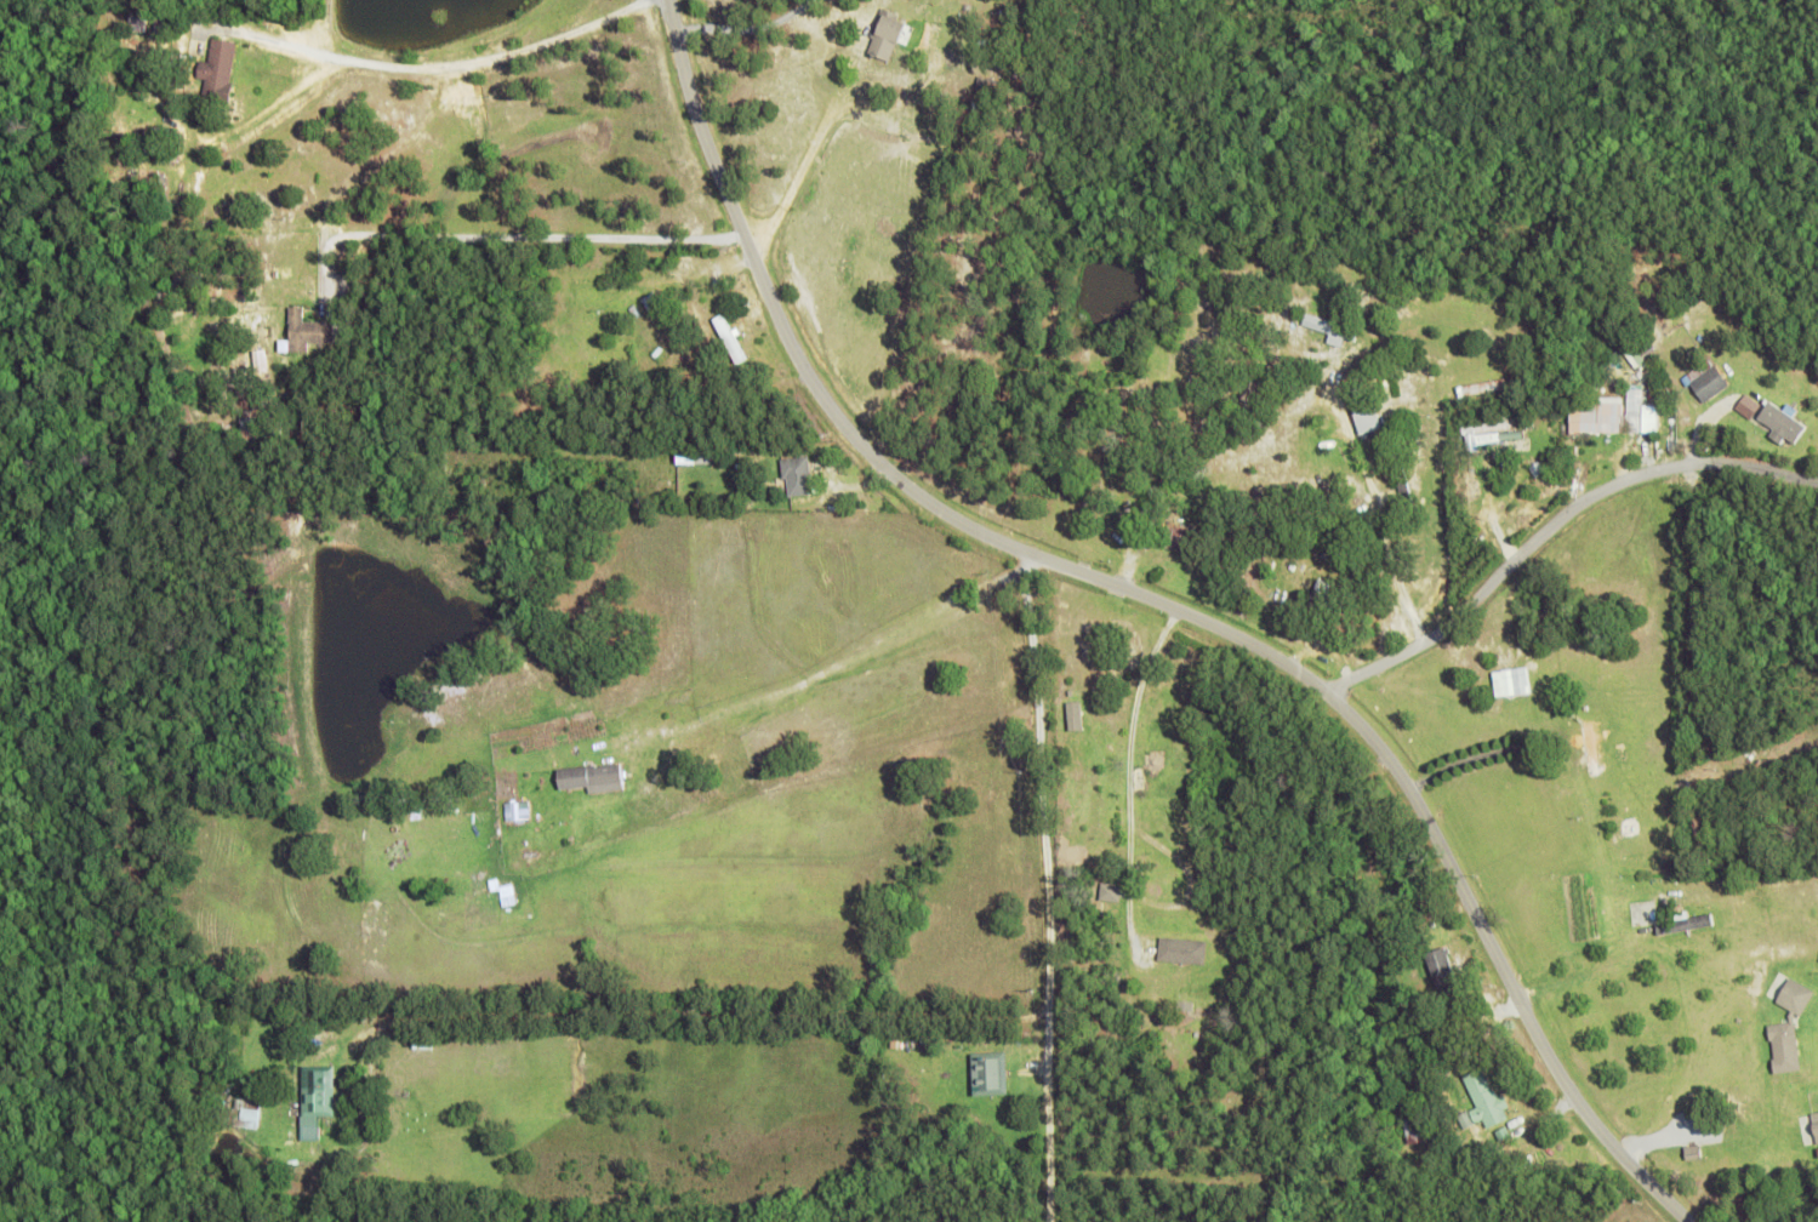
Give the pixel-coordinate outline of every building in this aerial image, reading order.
[(871,51),(877,38),(872,35),(885,6),(889,8),(888,11),(910,22),(891,61),(871,51)] [(163,32),(163,29),(158,29),(158,19),(163,19),(163,15),(173,15),(173,32),(163,32)] [(234,82),(232,101),(224,99),(224,101),(204,97),(206,78),(199,76),(201,59),(210,61),(213,38),(239,41),(233,81),(234,82)] [(970,107),(974,102),(984,108),(980,113),(970,107)] [(195,129),(196,113),(205,114),(204,129),(195,129)] [(143,139),(158,139),(158,153),(143,153),(143,139)] [(132,212),(135,204),(152,209),(150,216),(132,212)] [(182,212),(195,211),(196,217),(183,219),(182,212)] [(281,338),(292,338),(292,306),(307,306),(307,320),(338,320),(338,342),(312,342),(312,352),(281,350),(281,338)] [(1347,338),(1345,346),(1329,341),(1332,333),(1305,325),(1309,312),(1362,330),(1358,342),(1347,338)] [(739,326),(742,333),(737,336),(750,358),(739,364),(714,319),(725,313),(734,330),(739,326)] [(253,349),(267,349),(269,372),(256,373),(253,349)] [(1594,370),(1608,355),(1613,361),(1598,375),(1594,370)] [(1719,364),(1732,383),(1706,402),(1692,383),(1696,381),(1691,375),(1711,359),(1716,366),(1719,364)] [(1473,386),(1475,395),(1507,387),(1505,377),(1473,386)] [(1628,432),(1628,413),(1629,413),(1630,383),(1646,384),(1645,404),(1660,405),(1660,432),(1628,432)] [(1737,409),(1752,419),(1763,404),(1748,393),(1737,409)] [(1585,432),(1585,433),(1573,433),(1573,401),(1601,401),(1601,396),(1625,396),(1625,432),(1585,432)] [(1788,436),(1783,442),(1773,435),(1778,429),(1761,417),(1772,400),(1810,427),(1797,442),(1788,436)] [(1356,410),(1378,402),(1385,427),(1363,434),(1356,410)] [(1463,423),(1511,418),(1512,428),(1464,433),(1463,423)] [(678,451),(696,451),(696,463),(678,463),(678,451)] [(509,458),(524,456),(525,463),(511,464),(509,458)] [(792,496),(790,478),(785,478),(783,458),(811,456),(815,493),(792,496)] [(1395,462),(1406,461),(1415,509),(1406,512),(1395,462)] [(1545,466),(1549,470),(1538,478),(1531,467),(1540,461),(1544,466),(1545,466)] [(1127,504),(1144,504),(1145,519),(1127,520),(1127,504)] [(1158,547),(1158,527),(1196,527),(1196,547),(1158,547)] [(1322,606),(1321,610),(1310,605),(1321,578),(1334,583),(1330,593),(1339,596),(1333,611),(1322,606)] [(1495,669),(1528,667),(1531,692),(1498,696),(1495,669)] [(1083,701),(1084,729),(1070,730),(1068,701),(1072,701),(1071,690),(1078,690),(1078,701),(1083,701)] [(627,731),(627,727),(622,729),(621,724),(639,719),(640,724),(636,725),(637,729),(627,731)] [(1618,746),(1624,744),(1626,758),(1620,759),(1618,746)] [(586,763),(585,765),(576,761),(576,759),(571,758),(572,752),(593,758),(591,764),(586,763)] [(562,788),(560,769),(598,764),(598,766),(623,764),(626,781),(562,788)] [(505,820),(530,819),(529,801),(504,802),(505,820)] [(1101,900),(1102,883),(1123,884),(1122,902),(1101,900)] [(503,897),(515,895),(518,902),(506,906),(503,897)] [(1676,920),(1657,923),(1659,935),(1714,925),(1712,913),(1689,918),(1688,911),(1675,913),(1676,920)] [(1161,963),(1162,937),(1209,941),(1208,965),(1161,963)] [(1451,948),(1453,953),(1449,954),(1465,994),(1446,1001),(1427,954),(1447,947),(1448,949),(1451,948)] [(1793,977),(1817,992),(1803,1016),(1797,1013),(1796,1015),(1803,1070),(1777,1074),(1774,1060),(1777,1060),(1776,1041),(1772,1041),(1771,1024),(1791,1023),(1791,1015),(1794,1011),(1767,995),(1780,972),(1791,978),(1793,977)] [(1400,1003),(1406,1001),(1408,1017),(1402,1018),(1400,1003)] [(974,1058),(1009,1056),(1010,1090),(975,1091),(974,1058)] [(335,1080),(336,1117),(304,1118),(303,1080),(318,1080),(317,1066),(334,1064),(334,1080),(335,1080)] [(1497,1087),(1500,1097),(1505,1095),(1511,1108),(1506,1110),(1510,1118),(1489,1127),(1484,1119),(1478,1123),(1472,1110),(1480,1107),(1465,1078),(1483,1068),(1494,1089),(1497,1087)] [(1508,1070),(1515,1068),(1521,1081),(1514,1084),(1508,1070)] [(1525,1117),(1522,1112),(1521,1112),(1517,1104),(1518,1103),(1516,1098),(1522,1096),(1531,1114),(1525,1117)] [(243,1127),(244,1117),(228,1115),(229,1106),(244,1107),(245,1100),(261,1101),(260,1129),(243,1127)] [(1426,1115),(1430,1142),(1410,1144),(1406,1109),(1414,1108),(1415,1117),(1426,1115)] [(1518,1123),(1533,1114),(1535,1119),(1521,1127),(1518,1123)] [(1704,1153),(1704,1158),(1702,1158),(1703,1159),(1688,1160),(1687,1146),(1702,1146),(1702,1153),(1704,1153)] [(1385,1158),(1386,1147),(1401,1148),(1401,1159),(1385,1158)] [(1486,1160),(1493,1158),(1498,1171),(1491,1174),(1486,1160)]
